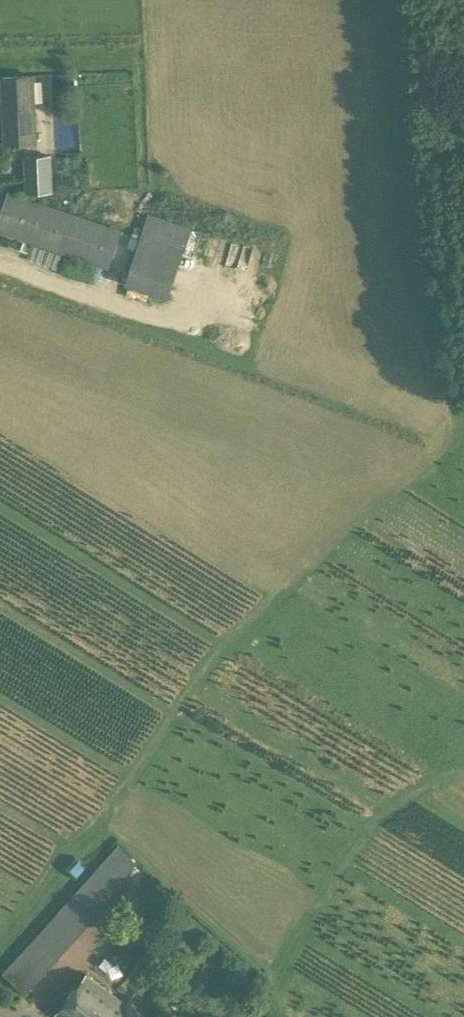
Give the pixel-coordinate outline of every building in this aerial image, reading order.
[(0,95),(0,106),(2,106),(4,143),(35,142),(32,75),(1,76),(2,95),(0,95)] [(51,191),(50,153),(23,154),(24,192),(51,191)] [(121,230),(7,190),(0,212),(0,231),(70,255),(94,264),(108,269),(121,230)] [(166,298),(191,228),(148,212),(125,283),(166,298)] [(90,277),(94,264),(70,255),(65,268),(90,277)] [(118,882),(137,861),(118,843),(1,972),(24,993),(121,886),(118,882)] [(128,984),(141,994),(153,977),(140,968),(128,984)] [(129,1002),(127,1004),(87,973),(56,1012),(63,1016),(148,1016),(129,1002)] [(197,976),(181,996),(191,1003),(206,984),(197,976)]
